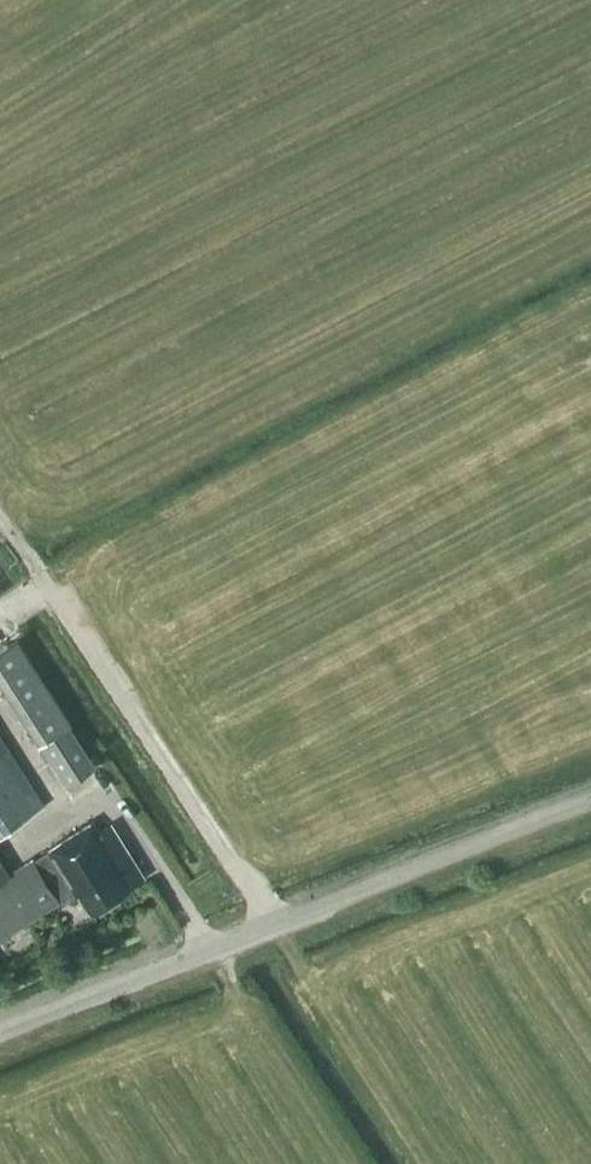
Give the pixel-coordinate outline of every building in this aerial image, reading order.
[(42,744),(66,783),(94,765),(70,726),(71,726),(18,642),(0,654),(0,681),(40,745),(42,744)] [(44,805),(0,736),(0,832),(44,805)] [(59,901),(62,907),(81,895),(91,910),(128,887),(120,874),(135,865),(114,831),(103,838),(92,821),(48,848),(50,850),(32,861),(32,859),(9,874),(0,860),(0,938),(59,901)]
